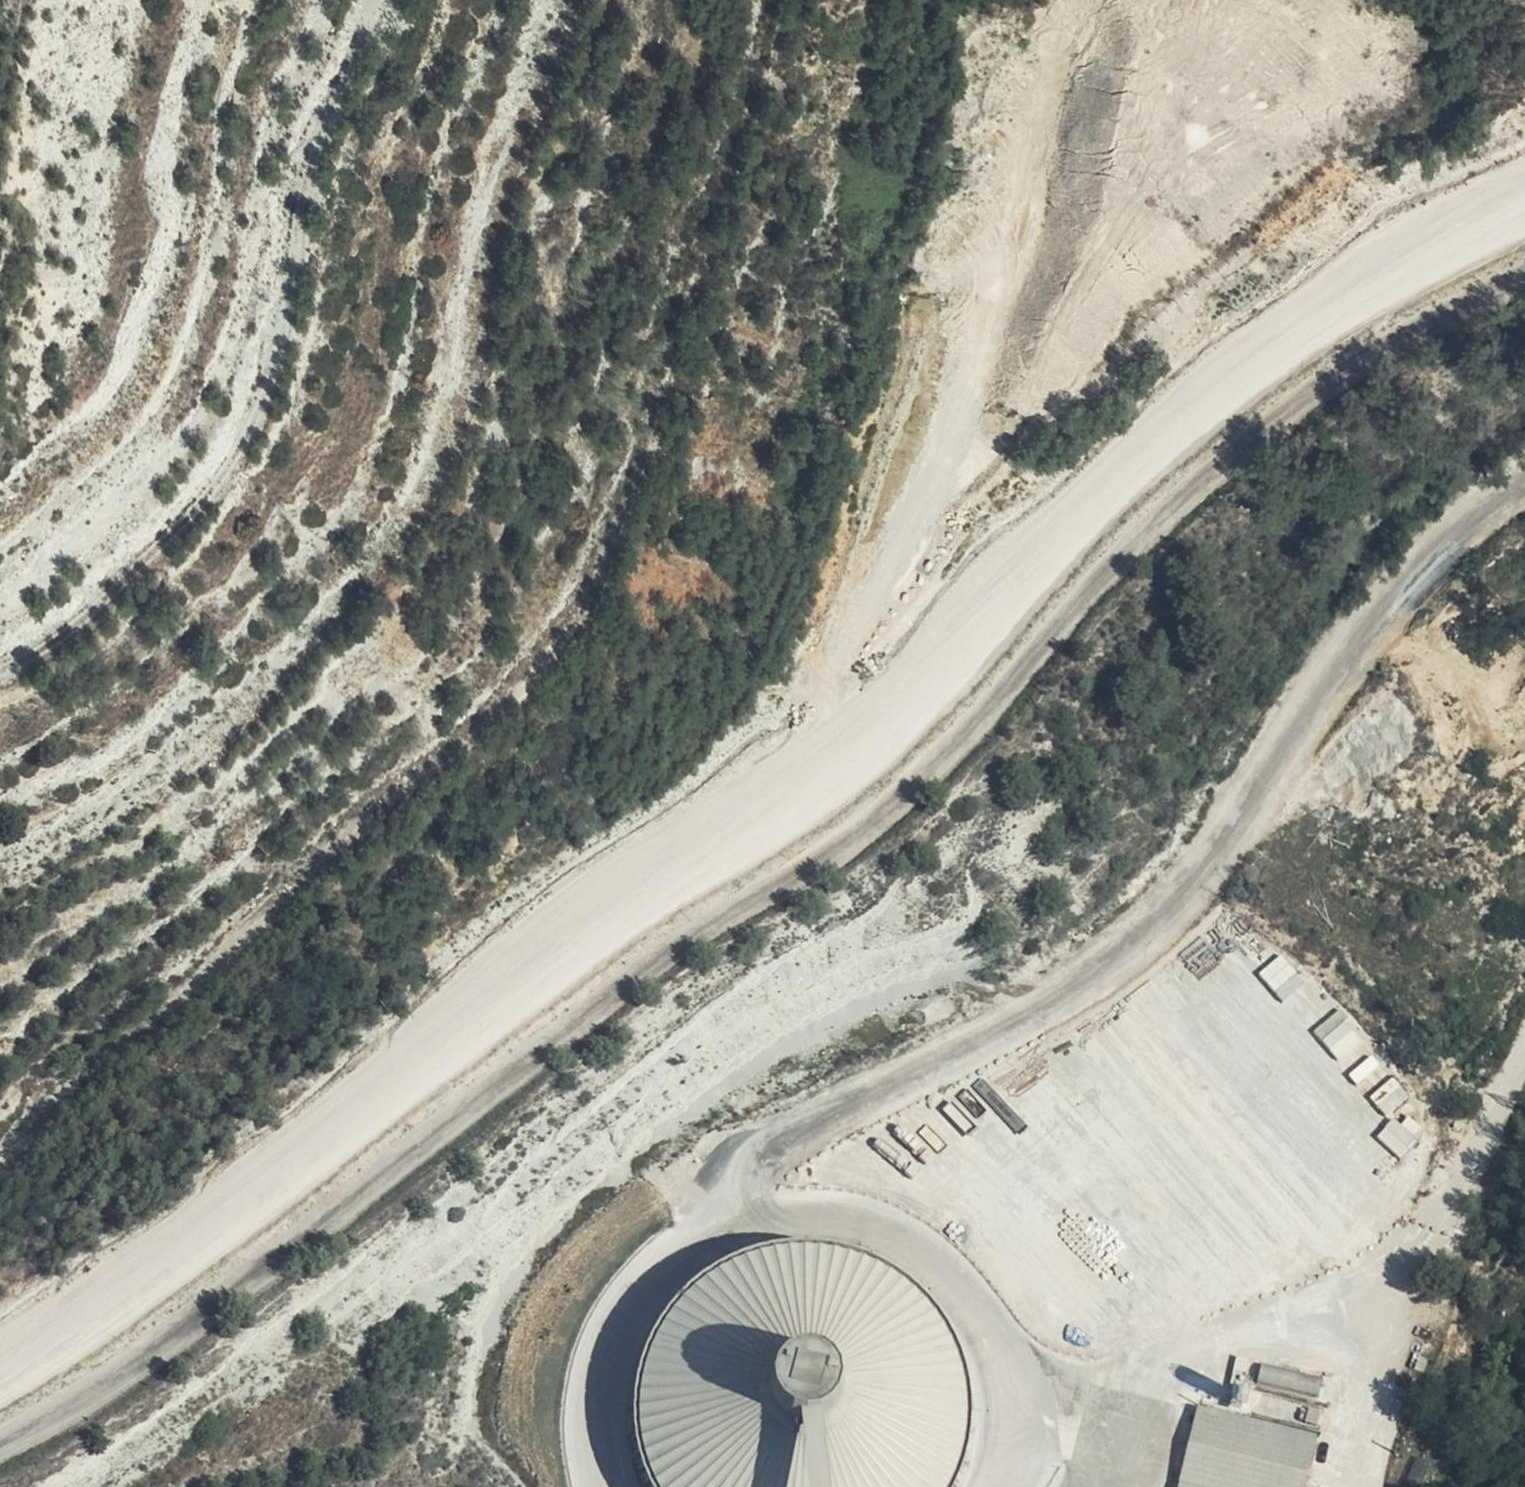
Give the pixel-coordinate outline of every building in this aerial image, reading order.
[(1326,1037),(1344,1065),(1368,1051),(1350,1022),(1326,1037)] [(1380,1138),(1402,1154),(1416,1135),(1393,1119),(1380,1138)] [(989,1457),(977,1411),(963,1381),(934,1346),(902,1320),(871,1306),(839,1298),(809,1294),(766,1298),(723,1315),(702,1327),(672,1354),(659,1376),(632,1422),(624,1449),(623,1486),(990,1486),(989,1457)] [(659,1376),(672,1354),(664,1360),(645,1391),(633,1419),(632,1422),(659,1376)] [(1322,1478),(1206,1454),(1198,1486),(1320,1486),(1322,1478)]
